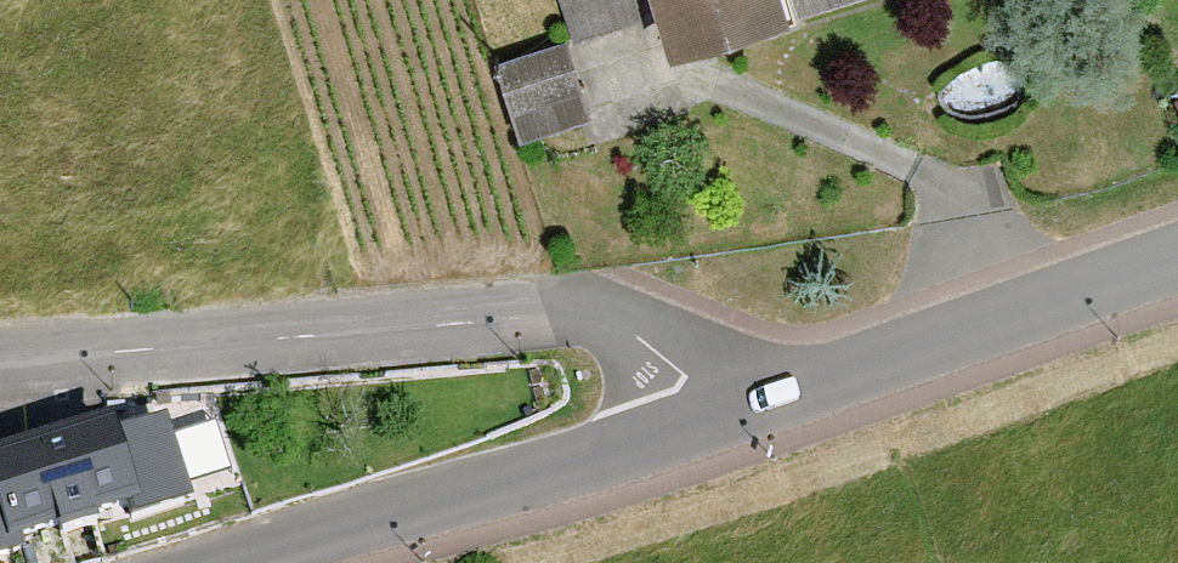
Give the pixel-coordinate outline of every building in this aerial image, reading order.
[(557,34),(630,8),(627,0),(545,0),(557,34)] [(663,49),(801,0),(646,0),(663,49)] [(547,38),(481,62),(507,134),(573,110),(547,38)] [(9,548),(142,509),(116,422),(0,457),(0,519),(9,548)] [(9,548),(0,519),(0,550),(9,548)]
